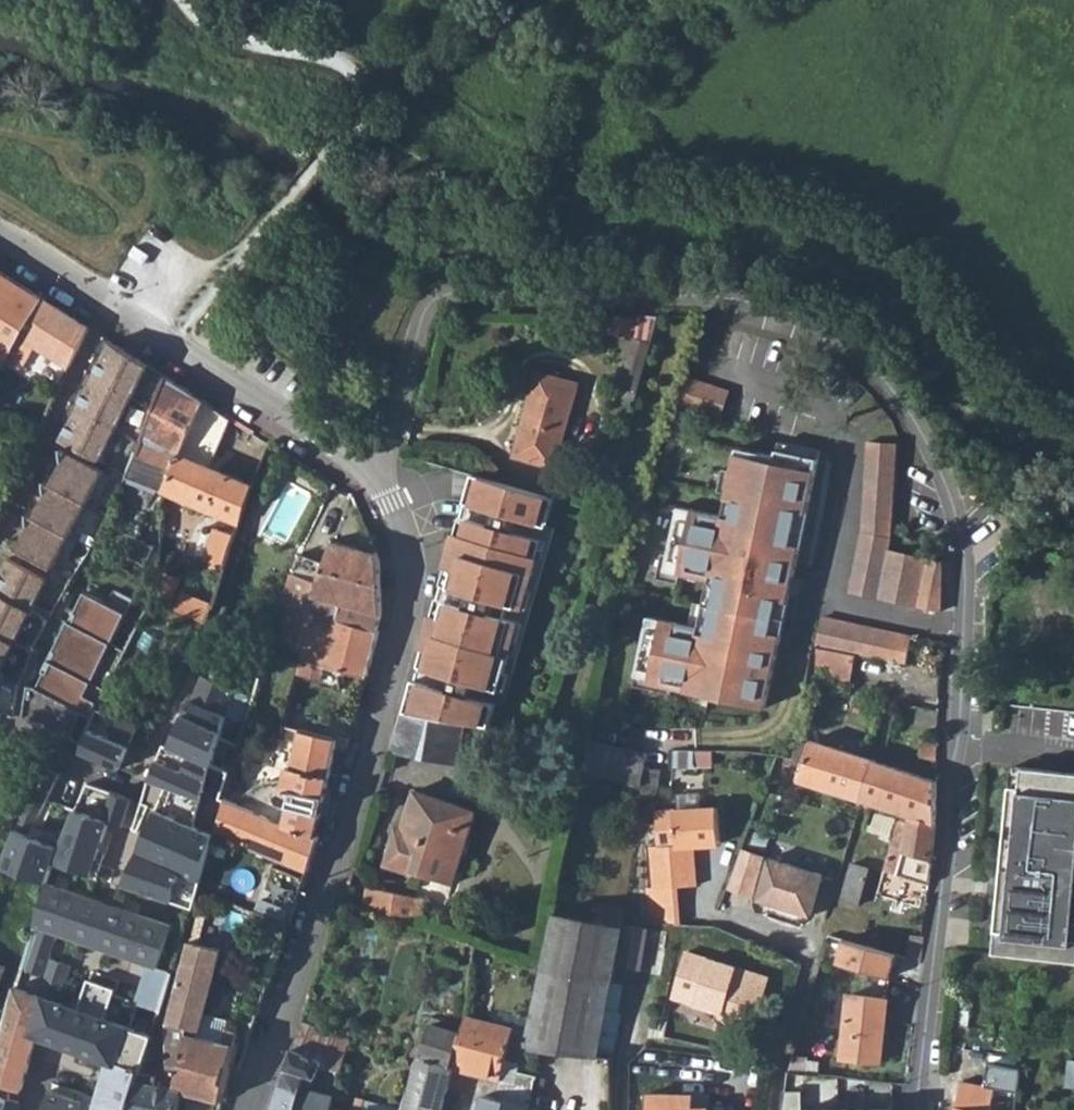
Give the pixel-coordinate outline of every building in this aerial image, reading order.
[(9,360),(10,358),(44,300),(0,272),(0,355),(9,360)] [(68,366),(89,329),(44,300),(10,358),(21,365),(35,344),(68,366)] [(634,406),(660,316),(644,315),(618,402),(634,406)] [(53,440),(125,476),(168,378),(167,378),(102,337),(53,440)] [(729,389),(685,372),(677,405),(721,418),(729,389)] [(577,384),(536,373),(512,458),(554,469),(577,384)] [(125,476),(161,491),(161,490),(203,401),(168,378),(125,476)] [(200,558),(226,566),(251,487),(251,486),(205,467),(228,417),(203,401),(161,490),(161,491),(223,516),(220,528),(217,527),(211,526),(207,526),(205,529),(203,532),(208,534),(200,558)] [(820,448),(777,439),(774,450),(735,441),(718,511),(675,501),(662,568),(705,577),(698,619),(645,612),(632,681),(765,710),(820,448)] [(899,442),(868,440),(864,465),(861,524),(849,590),(876,597),(888,546),(890,535),(899,442)] [(50,569),(100,471),(57,449),(56,451),(56,461),(45,485),(40,483),(39,483),(40,495),(29,517),(24,515),(23,516),(25,528),(13,550),(50,569)] [(478,479),(470,506),(492,513),(518,520),(541,527),(549,500),(478,479)] [(148,511),(138,507),(120,551),(139,564),(147,545),(138,540),(148,511)] [(518,520),(492,513),(487,529),(514,536),(518,520)] [(466,557),(455,591),(470,596),(506,607),(522,612),(537,561),(530,558),(534,543),(514,536),(487,529),(463,521),(459,536),(452,534),(447,551),(466,557)] [(378,633),(381,614),(381,612),(380,561),(376,553),(328,540),(322,562),(298,554),(270,639),(271,642),(300,651),(308,623),(335,631),(338,620),(378,633)] [(914,604),(922,552),(888,546),(876,597),(914,604)] [(940,610),(942,557),(922,552),(914,604),(940,610)] [(0,571),(0,670),(44,579),(6,560),(0,571)] [(30,684),(92,717),(98,705),(83,697),(131,602),(115,592),(107,604),(85,591),(72,612),(75,613),(70,622),(67,620),(65,619),(48,648),(51,650),(45,660),(46,661),(40,671),(38,670),(30,684)] [(178,611),(203,623),(206,622),(211,606),(214,607),(215,603),(183,592),(178,611)] [(470,596),(465,611),(502,622),(506,607),(470,596)] [(448,606),(438,639),(495,656),(505,623),(502,622),(465,611),(448,606)] [(938,635),(821,610),(815,643),(855,651),(932,666),(938,635)] [(323,681),(328,666),(366,676),(378,633),(338,620),(335,631),(308,623),(300,651),(302,651),(297,673),(323,681)] [(422,674),(449,683),(470,689),(496,694),(506,660),(495,656),(438,639),(432,637),(422,674)] [(855,651),(811,644),(804,678),(850,683),(855,651)] [(51,650),(48,648),(36,669),(38,670),(40,671),(46,661),(45,660),(51,650)] [(449,683),(446,694),(468,699),(470,689),(449,683)] [(416,685),(407,715),(465,726),(480,728),(487,705),(468,699),(446,694),(416,685)] [(194,705),(156,786),(209,806),(236,723),(194,705)] [(316,714),(288,707),(284,726),(303,730),(312,733),(316,714)] [(456,766),(465,726),(407,715),(401,714),(390,752),(456,766)] [(80,756),(124,776),(144,731),(100,715),(80,756)] [(280,735),(300,740),(303,730),(284,726),(283,725),(280,735)] [(335,747),(346,749),(349,739),(338,736),(336,739),(312,733),(303,730),(300,740),(292,770),(327,779),(335,747)] [(919,757),(936,757),(936,738),(920,737),(919,757)] [(635,747),(586,738),(580,776),(640,787),(644,761),(635,747)] [(877,762),(811,741),(804,763),(799,779),(865,800),(877,762)] [(694,750),(674,749),(674,767),(694,766),(694,750)] [(711,749),(694,750),(694,766),(712,766),(711,749)] [(656,796),(660,767),(644,761),(641,792),(656,796)] [(907,813),(937,823),(937,822),(938,813),(938,802),(938,783),(877,762),(865,800),(874,803),(904,813),(907,813)] [(1014,768),(993,954),(1073,963),(1073,775),(1014,768)] [(327,779),(292,770),(288,769),(284,782),(282,781),(280,781),(278,780),(276,780),(274,779),(272,779),(270,779),(269,779),(266,779),(262,780),(259,782),(255,784),(252,786),(249,789),(247,792),(245,796),(244,799),(243,801),(243,803),(226,795),(225,798),(221,812),(216,830),(214,835),(305,872),(317,837),(314,836),(327,779)] [(478,811),(417,790),(402,828),(397,827),(389,852),(417,862),(414,872),(453,884),(478,811)] [(719,805),(659,807),(660,844),(697,843),(721,842),(719,805)] [(937,822),(907,813),(905,821),(898,821),(883,872),(928,885),(937,822)] [(117,829),(79,815),(64,852),(58,869),(96,883),(117,829)] [(217,840),(157,815),(130,891),(179,907),(188,881),(204,887),(217,840)] [(5,872),(50,889),(51,887),(58,869),(64,852),(21,833),(5,872)] [(697,843),(660,844),(651,844),(654,886),(649,888),(650,921),(682,922),(679,887),(700,885),(697,843)] [(768,854),(744,846),(731,888),(755,895),(768,854)] [(413,875),(414,872),(417,862),(389,852),(384,865),(413,875)] [(824,875),(771,860),(757,900),(812,916),(824,875)] [(871,868),(849,861),(839,899),(860,906),(871,868)] [(266,875),(252,910),(289,924),(300,887),(266,875)] [(178,927),(51,887),(50,889),(14,989),(38,997),(49,960),(58,933),(150,965),(164,970),(178,927)] [(367,889),(362,911),(413,926),(422,900),(367,889)] [(596,902),(593,920),(620,926),(621,922),(623,907),(596,902)] [(523,1049),(598,1057),(622,926),(620,926),(593,920),(555,913),(543,964),(523,1049)] [(648,929),(626,925),(618,965),(641,968),(648,929)] [(912,936),(908,960),(920,964),(924,938),(912,936)] [(222,949),(191,940),(180,980),(170,1018),(170,1022),(191,1026),(176,1090),(183,1091),(222,1100),(230,1066),(233,1054),(236,1029),(205,1019),(222,949)] [(861,946),(845,942),(839,964),(854,969),(890,979),(897,957),(861,946)] [(686,953),(671,999),(758,1030),(771,979),(686,953)] [(73,967),(49,960),(38,997),(62,1005),(73,967)] [(46,1109),(133,1109),(146,1065),(177,974),(164,970),(150,965),(136,1001),(118,995),(121,980),(94,972),(84,1012),(62,1005),(38,997),(14,989),(0,1037),(0,1087),(6,1089),(28,1097),(44,1044),(110,1066),(102,1099),(53,1085),(46,1109)] [(886,996),(847,992),(840,1056),(879,1059),(886,996)] [(488,1077),(502,1079),(515,1026),(468,1015),(461,1034),(461,1035),(449,1065),(449,1066),(451,1067),(488,1077)] [(146,1065),(133,1109),(179,1109),(183,1091),(176,1090),(191,1026),(170,1022),(171,1069),(146,1065)] [(372,1046),(301,1023),(293,1049),(324,1059),(321,1066),(339,1069),(364,1074),(372,1046)] [(422,1048),(418,1057),(449,1065),(461,1035),(461,1034),(432,1025),(422,1048)] [(324,1059),(293,1049),(281,1085),(302,1091),(303,1089),(306,1078),(316,1079),(321,1066),(324,1059)] [(451,1067),(449,1066),(449,1065),(418,1057),(403,1108),(402,1109),(439,1109),(451,1067)] [(316,1079),(336,1083),(339,1069),(321,1066),(316,1079)] [(502,1079),(496,1098),(504,1100),(529,1104),(536,1075),(536,1074),(521,1070),(517,1070),(514,1082),(502,1079)] [(547,1078),(536,1075),(529,1104),(528,1107),(540,1109),(547,1078)] [(312,1090),(316,1079),(306,1078),(303,1089),(312,1090)] [(272,1109),(295,1109),(302,1091),(281,1085),(272,1109)] [(303,1089),(302,1091),(295,1109),(331,1109),(332,1107),(334,1094),(312,1090),(303,1089)] [(529,1104),(504,1100),(496,1098),(484,1095),(480,1109),(528,1109),(528,1107),(529,1104)] [(648,1095),(648,1109),(709,1109),(709,1096),(648,1095)] [(353,1109),(402,1109),(403,1108),(356,1098),(353,1109)] [(7,1100),(4,1109),(17,1109),(19,1103),(7,1100)] [(951,1101),(950,1109),(996,1109),(951,1101)]
